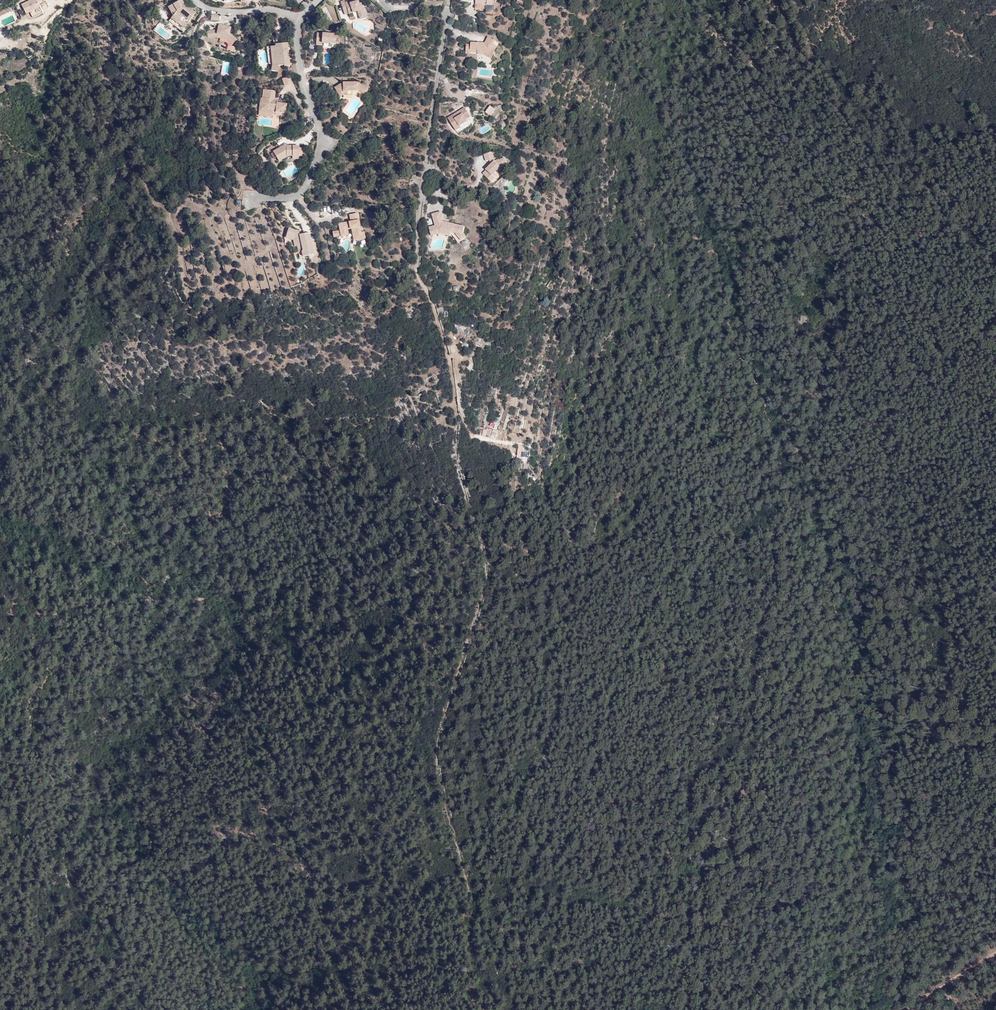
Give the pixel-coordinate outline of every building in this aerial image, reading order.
[(21,5),(26,14),(30,12),(33,18),(43,13),(36,0),(31,0),(21,5)] [(494,1),(488,1),(488,0),(477,0),(477,10),(481,10),(481,12),(483,12),(483,10),(487,11),(488,6),(493,6),(494,1)] [(348,13),(349,15),(358,12),(360,20),(366,18),(361,4),(359,4),(358,2),(353,3),(346,6),(345,4),(345,2),(340,3),(344,15),(348,13)] [(173,18),(171,21),(177,26),(180,23),(186,28),(195,17),(187,10),(185,12),(182,9),(184,8),(181,3),(168,10),(173,18)] [(9,8),(0,12),(0,16),(11,11),(9,8)] [(181,34),(183,31),(177,26),(171,21),(168,24),(181,34)] [(177,26),(183,31),(186,28),(180,23),(177,26)] [(233,30),(221,27),(220,33),(209,34),(210,40),(213,40),(213,41),(219,40),(230,42),(235,47),(239,42),(232,35),(233,30)] [(323,44),(335,45),(336,40),(336,35),(323,34),(323,36),(317,36),(317,47),(323,47),(323,44)] [(478,57),(484,57),(485,56),(489,58),(492,53),(495,54),(498,48),(495,46),(496,42),(489,38),(486,45),(484,47),(481,46),(481,45),(478,44),(478,45),(471,45),(471,47),(466,47),(466,54),(471,55),(478,55),(478,57)] [(276,51),(271,51),(273,65),(271,71),(277,72),(278,66),(284,66),(284,67),(289,66),(287,43),(275,45),(276,47),(276,51)] [(485,56),(484,57),(492,61),(496,54),(495,54),(492,53),(489,58),(485,56)] [(284,86),(293,83),(291,77),(282,80),(284,86)] [(335,89),(340,95),(344,91),(350,91),(350,90),(359,90),(367,94),(370,87),(360,83),(343,83),(335,89)] [(277,110),(277,113),(279,113),(287,113),(287,105),(283,104),(283,101),(278,101),(278,104),(275,103),(275,100),(276,92),(265,90),(264,99),(262,111),(269,111),(270,109),(274,109),(277,110)] [(274,112),(274,109),(270,109),(269,111),(262,111),(264,99),(262,99),(260,112),(273,114),(274,112)] [(491,108),(487,114),(492,118),(496,112),(491,108)] [(471,118),(466,109),(449,120),(457,132),(462,129),(461,128),(468,123),(467,121),(471,118)] [(288,156),(294,156),(300,156),(305,156),(305,149),(300,149),(300,147),(288,147),(286,148),(285,146),(275,153),(280,162),(288,157),(288,156)] [(489,159),(494,158),(491,151),(483,154),(485,160),(489,159)] [(504,157),(494,160),(491,164),(486,169),(488,172),(485,175),(487,178),(490,174),(491,175),(492,175),(500,167),(506,165),(504,157)] [(432,214),(435,226),(436,218),(441,217),(439,212),(432,214)] [(358,238),(358,241),(365,239),(363,233),(361,233),(357,214),(349,216),(351,223),(341,224),(342,230),(339,231),(341,238),(347,236),(347,231),(351,230),(353,239),(358,238)] [(436,218),(435,226),(428,228),(430,236),(439,234),(440,230),(450,232),(450,235),(453,235),(455,238),(458,236),(461,240),(465,237),(462,233),(464,226),(447,222),(446,225),(441,224),(442,221),(441,217),(436,218)] [(288,229),(286,236),(295,239),(297,247),(301,246),(302,251),(301,252),(303,257),(313,255),(309,236),(304,237),(303,234),(299,236),(299,233),(288,229)] [(295,239),(286,236),(285,239),(293,241),(294,247),(297,247),(295,239)] [(491,432),(487,430),(487,432),(483,431),(481,437),(489,439),(491,432)] [(523,457),(524,451),(525,447),(519,445),(516,458),(522,459),(523,457)]
